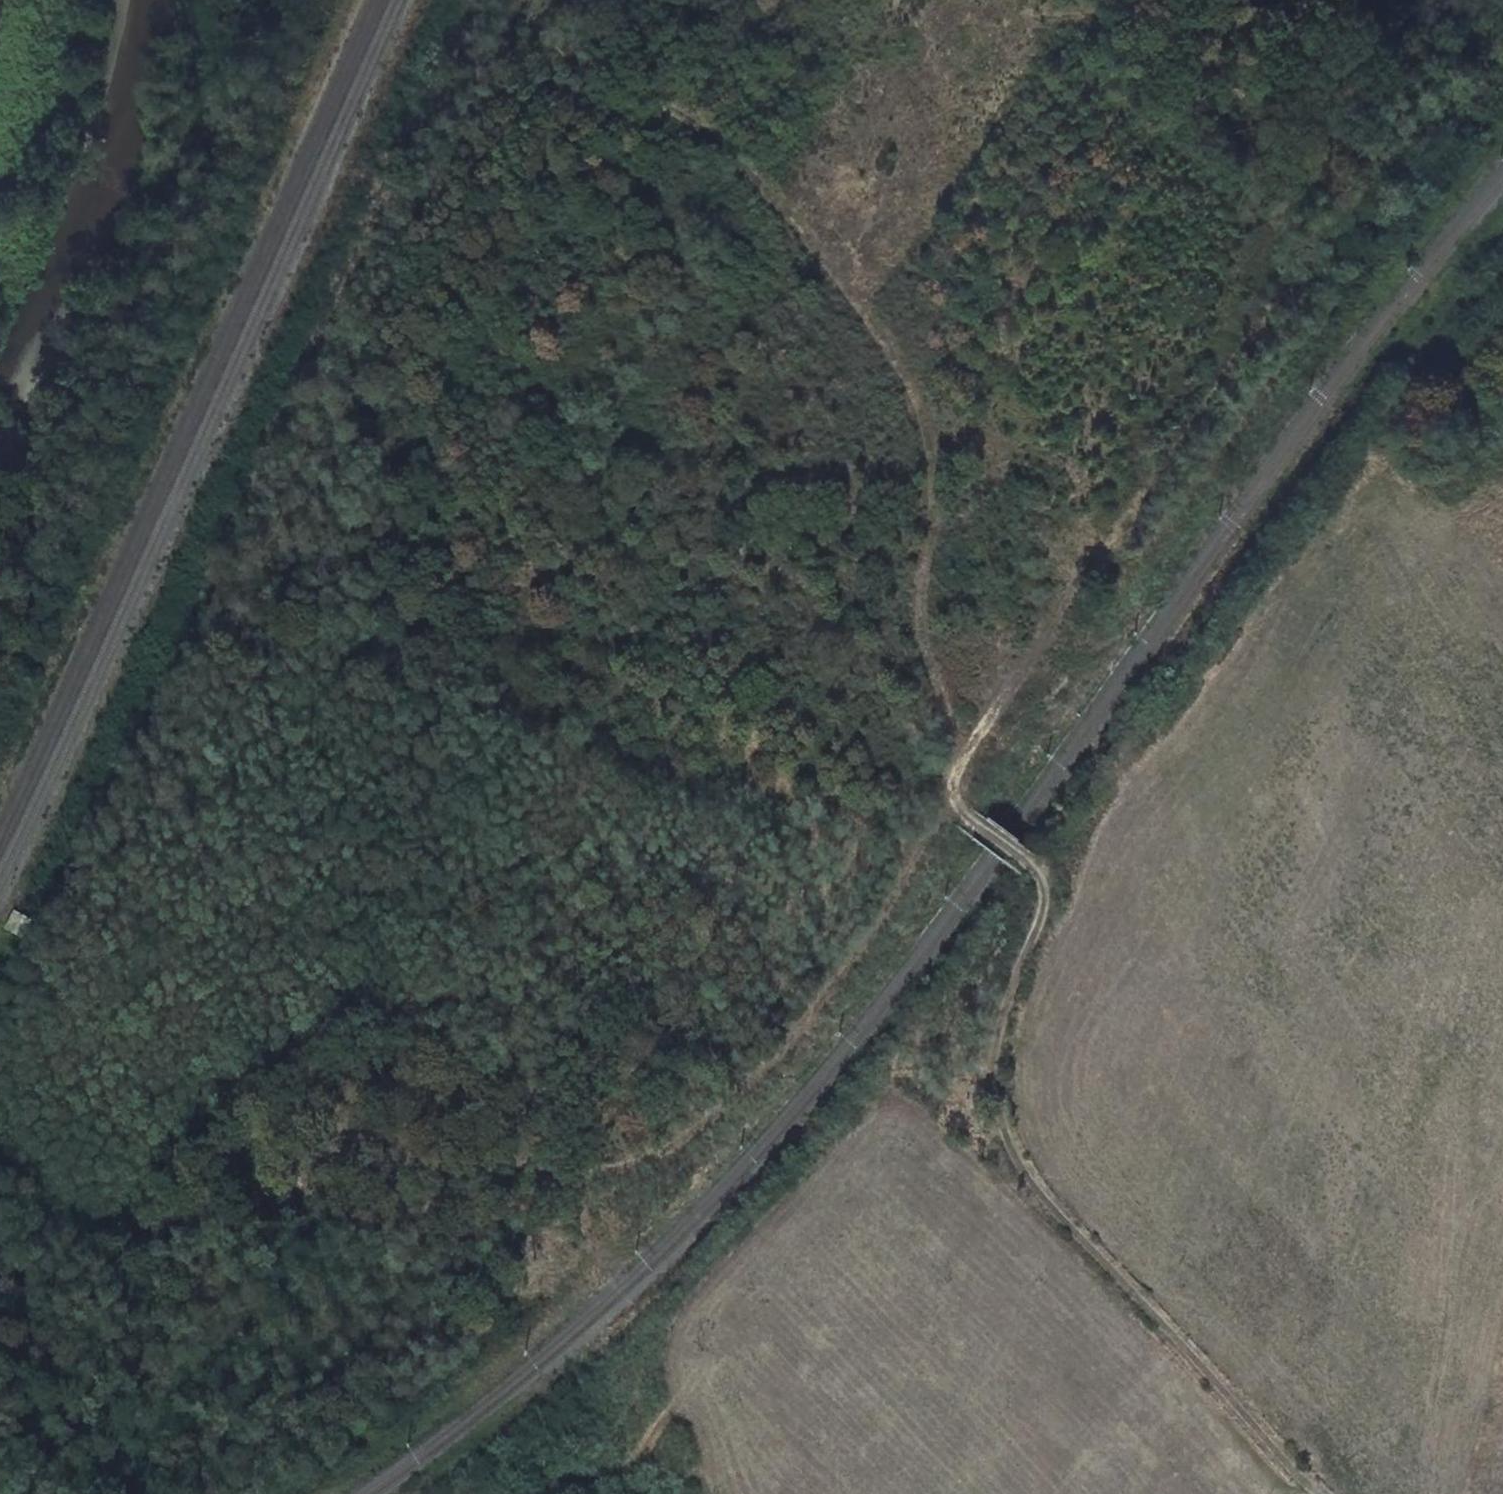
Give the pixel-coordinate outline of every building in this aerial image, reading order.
[(23,935),(30,923),(15,914),(8,927),(23,935)]
